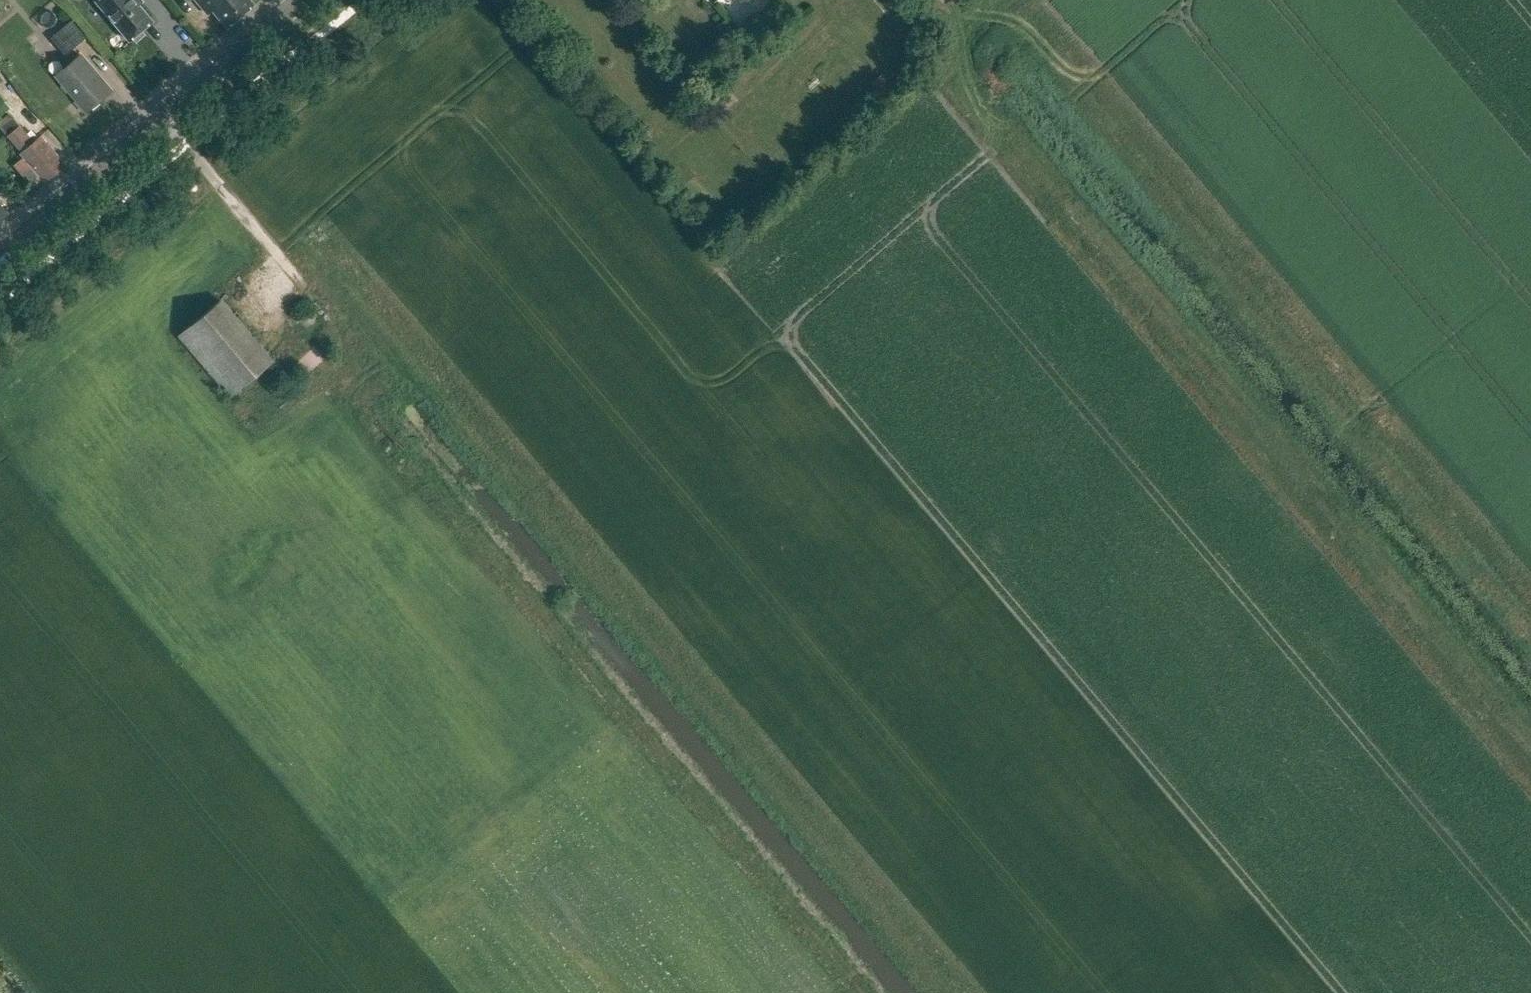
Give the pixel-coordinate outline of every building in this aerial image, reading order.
[(129,40),(152,20),(135,0),(96,0),(95,1),(129,40)] [(227,25),(253,3),(251,0),(198,0),(208,12),(213,8),(227,25)] [(72,19),(51,36),(65,54),(86,36),(72,19)] [(111,88),(81,53),(56,74),(86,109),(111,88)] [(9,106),(0,94),(0,114),(9,106)] [(44,180),(65,163),(40,134),(33,140),(20,124),(19,125),(9,113),(0,120),(0,125),(8,134),(21,150),(20,151),(44,180)] [(178,335),(230,396),(266,366),(215,305),(178,335)] [(303,372),(319,359),(310,347),(293,361),(303,372)]
